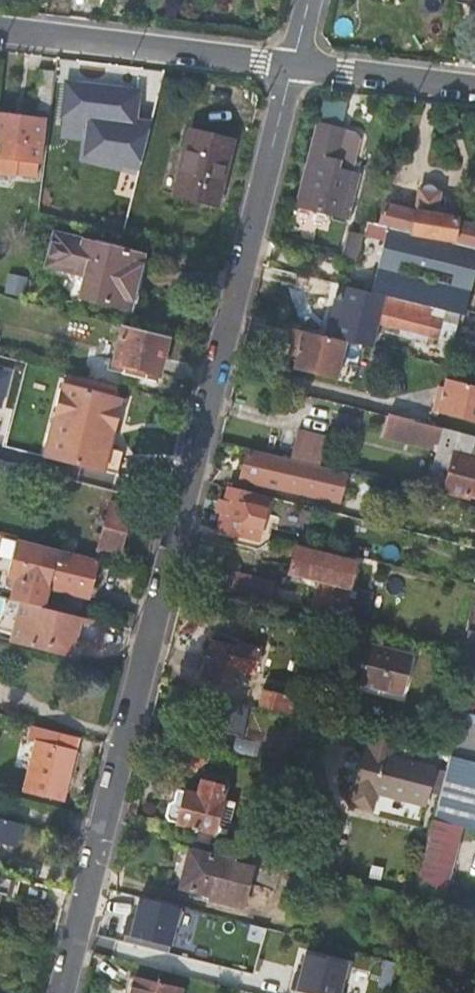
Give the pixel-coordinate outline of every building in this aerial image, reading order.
[(54,71),(39,70),(37,94),(51,96),(54,71)] [(134,121),(138,91),(68,82),(64,112),(91,117),(86,152),(141,162),(151,123),(134,121)] [(0,114),(0,172),(16,174),(17,172),(37,175),(41,140),(43,119),(0,114)] [(344,196),(350,171),(331,166),(340,129),(317,123),(296,204),(347,217),(351,198),(344,196)] [(231,138),(190,128),(174,193),(215,203),(231,138)] [(358,173),(350,171),(344,196),(351,198),(358,173)] [(378,225),(388,228),(409,233),(412,232),(427,236),(426,242),(438,244),(440,237),(452,239),(452,243),(474,247),(474,217),(457,213),(456,217),(435,214),(439,192),(418,189),(415,208),(383,203),(378,225)] [(372,292),(386,295),(433,306),(464,314),(474,268),(474,247),(452,243),(452,239),(440,237),(438,244),(426,242),(427,236),(412,232),(409,233),(388,228),(379,265),(372,292)] [(127,307),(140,253),(54,230),(46,261),(84,272),(78,293),(127,307)] [(347,230),(339,260),(355,264),(362,234),(347,230)] [(148,255),(140,253),(127,307),(134,309),(148,255)] [(323,293),(327,280),(303,274),(299,288),(323,293)] [(432,316),(433,306),(386,295),(384,305),(432,316)] [(456,322),(432,316),(384,305),(380,321),(453,339),(456,322)] [(155,375),(166,335),(120,324),(110,363),(155,375)] [(336,380),(346,341),(295,328),(291,343),(299,345),(296,357),(293,368),(336,380)] [(299,345),(291,343),(288,355),(296,357),(299,345)] [(11,371),(0,368),(0,404),(2,405),(11,371)] [(67,372),(63,386),(120,399),(123,386),(67,372)] [(431,411),(474,421),(474,386),(445,378),(443,387),(440,397),(435,396),(431,411)] [(120,399),(63,386),(46,456),(119,472),(124,450),(109,446),(120,399)] [(416,420),(402,417),(388,413),(383,436),(435,448),(441,426),(425,422),(416,420)] [(330,438),(301,430),(294,459),(323,466),(330,438)] [(340,502),(348,473),(323,466),(294,459),(250,448),(242,478),(340,502)] [(426,486),(440,489),(444,489),(474,498),(474,462),(452,456),(448,470),(430,466),(426,486)] [(239,534),(237,543),(259,549),(262,546),(265,537),(274,497),(269,496),(229,486),(226,500),(220,500),(217,512),(222,513),(219,529),(239,534)] [(118,553),(129,508),(108,502),(99,538),(90,537),(87,546),(118,553)] [(95,560),(13,540),(5,575),(5,577),(5,578),(6,580),(6,581),(7,582),(8,583),(9,584),(10,584),(11,585),(12,585),(9,597),(20,600),(42,606),(46,586),(78,593),(80,580),(90,582),(95,560)] [(322,578),(314,612),(343,619),(357,562),(296,547),(291,570),(322,578)] [(255,579),(237,576),(235,591),(252,595),(255,579)] [(87,595),(90,582),(80,580),(78,593),(87,595)] [(465,630),(474,633),(474,589),(465,630)] [(42,606),(20,600),(11,639),(68,653),(71,640),(97,646),(103,621),(63,611),(42,606)] [(206,653),(211,654),(216,655),(219,641),(209,639),(206,653)] [(216,655),(211,654),(206,677),(230,682),(234,668),(247,671),(249,664),(255,665),(259,646),(240,641),(239,646),(219,641),(216,655)] [(412,659),(356,646),(347,682),(402,696),(412,659)] [(293,713),(297,698),(264,689),(260,705),(293,713)] [(251,707),(232,702),(225,734),(243,739),(251,707)] [(76,736),(31,725),(28,740),(36,742),(24,791),(61,800),(72,753),(76,736)] [(394,753),(396,741),(369,734),(352,802),(371,807),(376,790),(423,801),(433,763),(394,753)] [(448,754),(431,820),(456,826),(470,830),(474,810),(474,760),(448,754)] [(168,820),(196,828),(193,840),(207,844),(211,832),(212,832),(220,802),(224,788),(200,781),(196,794),(176,789),(173,800),(168,803),(164,816),(168,820)] [(220,802),(212,832),(224,835),(232,805),(220,802)] [(19,821),(0,817),(0,840),(13,843),(19,821)] [(453,841),(456,826),(431,820),(428,835),(453,841)] [(453,841),(428,835),(415,886),(440,892),(453,841)] [(182,886),(211,894),(221,897),(221,902),(241,907),(252,868),(233,864),(232,861),(192,850),(182,886)] [(0,874),(0,892),(9,894),(13,877),(0,874)] [(180,908),(140,898),(134,919),(127,918),(122,936),(170,948),(180,908)] [(179,931),(194,936),(202,911),(187,906),(179,931)] [(291,988),(310,992),(340,992),(347,963),(306,952),(301,973),(296,972),(291,988)] [(127,976),(124,989),(123,992),(181,992),(182,989),(127,976)]
